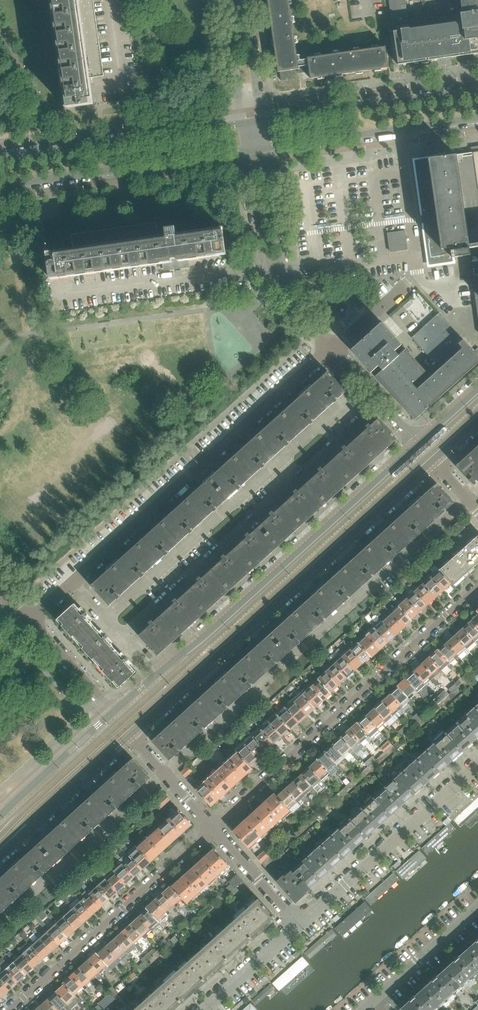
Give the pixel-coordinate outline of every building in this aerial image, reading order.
[(93,0),(51,0),(66,108),(90,105),(87,78),(104,76),(93,0)] [(290,5),(289,0),(268,0),(268,1),(269,8),(270,14),(271,19),(271,20),(272,26),(272,33),(293,30),(292,23),(291,17),(290,5)] [(462,14),(460,14),(444,16),(445,24),(410,29),(409,28),(408,28),(407,23),(408,22),(405,0),(389,0),(392,25),(394,24),(395,31),(393,32),(398,65),(422,62),(422,64),(429,63),(429,61),(477,54),(477,0),(460,0),(462,14)] [(293,30),(272,33),(273,40),(274,47),(275,53),(276,58),(277,65),(278,72),(280,72),(288,71),(298,69),(299,69),(298,61),(297,56),(296,50),(295,43),(294,37),(293,30)] [(389,68),(386,47),(385,47),(378,48),(372,49),(360,51),(353,52),(346,53),(349,73),(356,72),(363,72),(369,71),(374,70),(375,70),(381,69),(388,68),(389,68)] [(349,73),(346,53),(340,54),(333,54),(321,56),(315,57),(307,58),(308,60),(309,72),(310,78),(310,79),(318,78),(324,77),(330,76),(336,75),(343,74),(349,73)] [(309,72),(308,60),(298,61),(299,69),(298,69),(298,72),(302,71),(302,73),(309,72)] [(289,80),(288,71),(280,72),(281,81),(289,80)] [(222,86),(220,72),(208,73),(210,88),(222,86)] [(473,152),(455,155),(456,158),(457,158),(464,209),(477,207),(477,191),(473,152)] [(469,255),(471,255),(469,245),(469,244),(464,209),(457,158),(456,158),(455,155),(434,158),(415,161),(428,251),(429,251),(433,250),(434,260),(452,258),(469,255)] [(226,255),(223,232),(222,228),(176,234),(175,227),(165,228),(166,236),(158,237),(156,223),(71,235),(73,249),(47,252),(47,255),(51,279),(162,264),(162,261),(168,260),(168,265),(176,264),(177,265),(178,265),(180,265),(180,264),(181,263),(180,262),(179,261),(178,261),(178,259),(188,257),(188,260),(226,255)] [(405,231),(387,233),(390,251),(396,250),(396,252),(408,250),(405,231)] [(469,244),(469,245),(471,255),(469,255),(471,266),(472,272),(473,281),(475,300),(477,309),(477,317),(477,243),(469,244)] [(426,371),(425,371),(423,368),(421,366),(420,364),(416,361),(415,359),(413,357),(410,354),(408,352),(407,350),(406,349),(403,351),(400,348),(399,347),(402,345),(399,342),(397,340),(396,338),(393,335),(391,333),(389,330),(386,328),(385,326),(382,323),(368,335),(368,334),(367,335),(365,337),(364,337),(365,338),(352,350),(358,357),(365,365),(372,372),(374,370),(375,372),(379,375),(384,381),(382,383),(383,385),(389,392),(395,398),(402,405),(408,413),(415,420),(428,408),(429,407),(427,405),(429,403),(431,405),(432,405),(430,403),(436,397),(436,396),(443,391),(444,390),(450,384),(451,384),(457,378),(458,377),(464,372),(465,371),(472,364),(477,359),(477,356),(469,346),(463,340),(460,335),(441,315),(439,313),(412,338),(432,360),(433,358),(442,367),(431,377),(430,376),(428,374),(426,371)] [(336,399),(344,391),(345,392),(346,392),(328,371),(305,392),(322,411),(333,401),(335,403),(337,400),(336,399)] [(312,420),(322,411),(305,392),(281,414),(298,432),(309,423),(311,425),(311,424),(313,422),(312,420)] [(287,442),(298,432),(281,414),(257,435),(274,454),(285,444),(287,446),(289,444),(287,442)] [(373,457),(395,438),(395,437),(378,418),(378,419),(370,426),(369,424),(366,426),(368,428),(356,438),(373,457)] [(263,464),(274,454),(257,435),(233,457),(250,476),(260,466),(262,468),(265,466),(263,464)] [(350,478),(373,457),(356,438),(346,447),(345,445),(342,448),(344,450),(333,459),(350,478)] [(467,456),(477,468),(477,446),(467,456)] [(467,456),(457,465),(456,466),(474,485),(476,483),(475,481),(477,478),(477,468),(467,456)] [(239,486),(250,476),(233,457),(209,479),(226,498),(227,497),(236,488),(238,490),(241,488),(239,486)] [(326,500),(350,478),(333,459),(322,469),(321,467),(318,469),(320,471),(309,481),(326,500)] [(215,507),(220,503),(222,504),(228,498),(227,497),(226,498),(209,479),(185,501),(202,520),(212,510),(214,512),(217,509),(215,507)] [(302,522),(326,500),(309,481),(298,491),(296,489),(294,492),(295,493),(285,503),(302,522)] [(454,503),(437,483),(421,498),(419,496),(413,502),(430,522),(441,512),(442,513),(445,511),(444,509),(452,502),(454,503)] [(191,529),(202,520),(185,501),(161,523),(178,541),(188,532),(190,534),(193,531),(191,529)] [(430,522),(413,502),(408,506),(410,508),(390,526),(406,543),(417,533),(418,535),(421,533),(420,531),(430,522)] [(278,544),(302,522),(285,503),(274,513),(272,511),(270,513),(271,515),(261,525),(278,544)] [(465,528),(464,526),(459,521),(453,526),(459,533),(465,528)] [(167,551),(178,541),(161,523),(136,545),(153,563),(164,554),(166,556),(168,553),(167,551)] [(254,565),(278,544),(261,525),(250,535),(248,533),(245,535),(247,537),(237,547),(254,565)] [(406,543),(390,526),(366,547),(382,565),(393,555),(395,557),(397,554),(396,553),(406,543)] [(464,547),(477,563),(477,535),(473,539),(469,543),(464,547)] [(143,573),(153,563),(136,545),(112,566),(129,585),(140,575),(142,577),(144,575),(143,573)] [(229,588),(254,565),(237,547),(226,556),(224,554),(221,557),(223,559),(212,569),(229,588)] [(382,565),(366,547),(342,569),(358,587),(369,577),(370,579),(373,576),(371,575),(382,565)] [(439,570),(451,583),(453,586),(459,581),(464,576),(468,572),(473,568),(477,563),(464,547),(459,552),(454,556),(449,561),(445,565),(440,569),(439,570)] [(119,595),(129,585),(112,566),(92,585),(91,585),(110,606),(110,605),(109,603),(116,597),(118,599),(120,597),(119,595)] [(451,583),(439,570),(434,574),(428,568),(425,571),(428,574),(443,591),(446,588),(450,585),(449,584),(451,583)] [(204,610),(229,588),(212,569),(201,578),(200,576),(197,579),(199,581),(187,591),(204,610)] [(358,587),(342,569),(324,585),(323,584),(316,589),(334,609),(345,599),(346,601),(349,598),(347,597),(358,587)] [(443,591),(428,574),(420,582),(422,584),(435,598),(438,595),(438,596),(442,592),(441,592),(443,591)] [(435,598),(422,584),(418,588),(416,585),(413,587),(410,583),(408,585),(415,592),(427,605),(430,602),(430,603),(434,600),(433,599),(435,598)] [(427,605),(415,592),(410,596),(402,588),(399,591),(406,599),(407,599),(419,612),(422,610),(426,607),(425,606),(427,605)] [(334,609),(316,589),(312,594),(313,595),(293,613),(310,631),(321,621),(322,622),(325,620),(323,618),(334,609)] [(186,627),(204,610),(187,591),(177,600),(176,598),(173,601),(175,603),(163,613),(182,634),(188,628),(186,627)] [(419,612),(407,599),(406,599),(402,603),(399,600),(398,601),(395,598),(393,600),(398,606),(411,619),(414,617),(418,614),(417,614),(419,612)] [(77,642),(97,625),(81,607),(79,609),(75,604),(76,604),(75,603),(56,620),(57,621),(58,620),(65,629),(63,630),(67,635),(69,633),(77,642)] [(411,619),(398,606),(393,611),(388,606),(385,608),(389,612),(403,628),(407,625),(411,622),(410,621),(412,620),(411,619)] [(403,628),(389,612),(384,616),(383,617),(379,613),(377,615),(381,619),(395,635),(399,632),(403,629),(402,629),(403,628)] [(182,634),(163,613),(153,622),(152,620),(149,622),(151,624),(139,635),(139,634),(139,635),(156,654),(175,637),(176,639),(182,634)] [(310,631),(293,613),(270,634),(286,652),(296,643),(298,644),(300,642),(299,640),(310,631)] [(395,635),(381,619),(375,625),(371,621),(369,623),(373,627),(387,642),(391,639),(391,640),(395,636),(394,636),(395,635)] [(471,621),(468,624),(467,624),(464,627),(464,628),(463,629),(475,642),(477,640),(477,629),(471,621)] [(98,665),(117,647),(97,625),(77,642),(86,651),(84,653),(88,657),(90,656),(98,665)] [(387,642),(373,627),(365,634),(367,636),(379,650),(383,647),(387,644),(386,643),(387,642)] [(475,642),(463,629),(460,632),(459,631),(456,634),(456,635),(455,636),(467,650),(475,642)] [(286,652),(270,634),(246,656),(262,674),(272,664),(274,666),(276,664),(275,662),(286,652)] [(379,650),(367,636),(362,641),(360,638),(357,641),(358,643),(370,656),(371,657),(374,654),(375,654),(379,651),(378,651),(379,650)] [(467,650),(455,636),(452,639),(451,638),(448,641),(448,642),(447,643),(459,657),(467,650)] [(370,656),(358,643),(350,650),(362,663),(365,660),(366,661),(369,658),(369,657),(370,656)] [(459,657),(447,643),(444,646),(443,646),(439,649),(440,649),(439,651),(450,663),(451,664),(459,657)] [(118,688),(135,673),(137,671),(136,670),(135,671),(131,666),(133,665),(117,647),(98,665),(106,674),(104,675),(108,680),(110,678),(118,687),(117,687),(118,688)] [(362,663),(350,650),(347,647),(339,655),(354,671),(357,668),(358,668),(361,665),(361,664),(362,663)] [(450,663),(439,651),(438,650),(434,653),(434,652),(430,655),(431,656),(430,657),(442,671),(447,666),(450,670),(451,668),(454,671),(456,669),(450,663)] [(354,671),(339,655),(335,658),(332,655),(328,658),(332,662),(346,678),(349,675),(350,676),(353,672),(354,671)] [(262,674),(246,656),(228,672),(226,671),(220,676),(238,696),(248,686),(250,688),(252,685),(251,684),(262,674)] [(442,671),(430,657),(426,660),(426,659),(422,663),(423,663),(422,664),(436,681),(443,675),(446,678),(447,676),(442,671)] [(346,678),(332,662),(326,667),(323,664),(320,666),(326,672),(338,685),(341,682),(342,683),(345,680),(345,679),(346,678)] [(436,681),(422,664),(418,667),(414,670),(414,671),(414,672),(426,685),(430,681),(433,684),(436,681)] [(326,672),(321,676),(318,673),(317,674),(314,670),(312,672),(319,680),(330,692),(333,690),(337,687),(337,686),(338,685),(326,672)] [(466,679),(472,674),(468,671),(463,676),(466,679)] [(426,685),(414,672),(410,675),(410,674),(406,677),(407,678),(405,679),(421,695),(428,688),(425,685),(426,685)] [(238,696),(220,676),(215,681),(216,683),(197,700),(213,718),(224,708),(225,710),(228,708),(226,706),(238,696)] [(330,692),(319,680),(314,684),(311,682),(310,683),(306,679),(305,681),(311,687),(311,688),(323,701),(326,697),(327,698),(330,695),(330,694),(331,693),(330,692)] [(423,698),(421,695),(405,679),(402,682),(402,681),(398,685),(397,686),(398,687),(410,700),(410,699),(415,695),(417,698),(418,697),(421,700),(423,698)] [(456,688),(457,687),(455,684),(448,689),(451,693),(453,691),(454,690),(456,688)] [(323,701),(311,688),(306,692),(303,689),(302,690),(298,686),(297,688),(300,692),(315,708),(318,705),(319,705),(322,702),(322,701),(323,701)] [(410,700),(398,687),(395,690),(395,689),(391,692),(392,693),(390,694),(403,708),(411,700),(410,699),(410,700)] [(315,708),(300,692),(293,697),(290,694),(289,695),(292,699),(307,715),(310,712),(311,713),(314,709),(315,708)] [(403,708),(390,694),(387,697),(387,696),(383,700),(384,700),(382,702),(395,715),(403,708)] [(307,715),(292,699),(284,707),(298,723),(302,719),(303,720),(306,717),(306,716),(307,715)] [(213,718),(197,700),(173,722),(189,740),(200,730),(201,732),(204,729),(202,728),(213,718)] [(395,715),(382,702),(379,705),(379,704),(375,707),(375,708),(374,709),(386,723),(395,715)] [(298,723),(284,707),(278,712),(275,708),(273,710),(275,712),(290,729),(289,729),(290,730),(294,727),(295,727),(298,724),(298,723)] [(386,723),(374,709),(371,712),(371,711),(367,714),(367,715),(366,717),(378,730),(386,723)] [(470,711),(446,733),(461,751),(477,736),(477,719),(470,711)] [(290,729),(275,712),(267,720),(269,723),(270,723),(282,736),(285,733),(285,734),(289,731),(288,730),(289,729),(290,729)] [(424,716),(419,712),(415,716),(419,721),(424,716)] [(378,730),(366,717),(363,719),(362,719),(359,722),(359,723),(358,724),(370,737),(378,730)] [(408,731),(416,724),(416,723),(413,720),(405,727),(408,731)] [(189,740),(173,722),(152,741),(170,760),(171,759),(169,758),(176,752),(177,753),(180,751),(178,749),(189,740)] [(282,736),(270,723),(269,723),(265,727),(262,724),(260,726),(257,722),(255,723),(262,730),(274,743),(277,741),(281,738),(280,737),(282,736)] [(376,743),(370,737),(358,724),(357,723),(354,726),(353,725),(350,728),(350,729),(349,730),(361,743),(366,739),(369,742),(371,741),(374,744),(376,743)] [(402,736),(408,731),(404,727),(398,732),(402,736)] [(274,743),(262,730),(256,735),(250,729),(248,731),(251,734),(265,751),(269,748),(269,749),(273,745),(272,745),(274,743)] [(361,743),(349,730),(346,733),(345,733),(341,736),(342,736),(341,737),(353,751),(353,750),(361,743)] [(461,751),(446,733),(422,754),(438,772),(461,751)] [(265,751),(251,734),(243,742),(258,758),(261,755),(261,756),(265,753),(264,752),(265,751)] [(353,751),(341,737),(338,740),(337,740),(333,743),(334,744),(333,745),(345,758),(350,753),(356,760),(359,757),(353,750),(353,751)] [(389,747),(392,745),(388,741),(380,748),(384,752),(387,750),(389,747)] [(258,758),(243,742),(235,749),(236,751),(249,765),(250,765),(253,762),(253,763),(257,760),(256,759),(258,758)] [(345,758),(333,745),(329,748),(329,747),(325,750),(326,751),(325,752),(337,765),(345,758)] [(249,765),(236,751),(235,751),(236,753),(230,759),(228,757),(227,758),(228,760),(234,767),(233,768),(242,778),(253,768),(250,765),(249,765)] [(343,771),(337,765),(325,752),(321,755),(321,754),(317,758),(318,758),(317,759),(318,760),(330,774),(331,775),(331,776),(336,772),(339,775),(343,771)] [(438,772),(422,754),(399,775),(414,793),(438,772)] [(150,778),(133,758),(117,773),(115,771),(109,777),(126,797),(137,787),(139,788),(141,786),(140,784),(148,777),(150,778)] [(242,778),(233,768),(234,767),(228,760),(226,763),(224,761),(222,763),(224,764),(217,770),(216,769),(215,769),(232,787),(242,778)] [(330,774),(318,760),(315,763),(314,762),(310,766),(311,766),(309,768),(322,781),(330,774)] [(185,777),(194,768),(190,764),(181,773),(185,777)] [(322,781),(309,768),(307,770),(306,770),(302,773),(303,774),(302,775),(314,788),(318,785),(322,789),(326,785),(322,781)] [(232,787),(215,769),(214,770),(216,772),(209,778),(208,776),(206,777),(208,779),(206,781),(211,788),(212,787),(221,797),(232,787)] [(314,788),(302,775),(299,777),(298,777),(294,780),(295,781),(293,782),(306,796),(310,792),(312,795),(316,791),(314,788)] [(414,793),(399,775),(373,798),(389,815),(414,793)] [(126,797),(109,777),(104,781),(106,783),(86,800),(102,818),(113,808),(115,810),(117,808),(116,806),(126,797)] [(221,797),(212,787),(211,788),(206,781),(204,779),(202,781),(204,783),(196,790),(211,806),(221,797)] [(306,796),(293,782),(290,785),(290,784),(286,787),(287,788),(285,789),(300,805),(304,801),(306,803),(310,800),(306,796)] [(304,810),(300,805),(285,789),(282,792),(282,791),(278,795),(279,795),(278,796),(290,810),(292,813),(299,807),(302,811),(304,810)] [(290,810),(278,796),(275,793),(264,803),(272,811),(269,812),(277,821),(290,810)] [(161,807),(170,799),(166,795),(157,803),(161,807)] [(332,799),(329,795),(326,795),(323,798),(327,803),(332,799)] [(453,820),(464,832),(477,821),(472,815),(477,810),(477,797),(453,820)] [(320,810),(327,803),(323,798),(322,798),(325,801),(317,808),(320,810)] [(389,815),(373,798),(350,819),(366,837),(389,815)] [(102,818),(86,800),(62,822),(78,840),(89,830),(91,832),(93,829),(92,828),(102,818)] [(277,821),(269,812),(272,811),(264,803),(254,812),(269,829),(277,821)] [(311,818),(320,810),(317,808),(309,815),(311,818)] [(192,824),(181,812),(179,810),(170,819),(169,817),(168,818),(181,833),(192,824)] [(269,829),(254,812),(244,821),(251,830),(253,828),(260,837),(269,829)] [(181,833),(168,818),(167,819),(168,820),(159,829),(171,843),(181,833)] [(366,837),(350,819),(326,840),(342,858),(366,837)] [(260,837),(253,828),(251,830),(244,821),(233,831),(248,848),(260,837)] [(78,840),(62,822),(38,844),(55,864),(57,862),(55,861),(65,852),(66,854),(69,851),(67,850),(78,840)] [(449,846),(444,841),(456,830),(449,822),(421,847),(428,855),(436,848),(441,853),(449,846)] [(171,843),(159,829),(149,837),(148,836),(147,837),(161,852),(171,843)] [(312,837),(308,832),(303,837),(307,841),(312,837)] [(161,852),(147,837),(146,837),(147,839),(138,848),(150,861),(161,852)] [(342,858),(326,840),(303,861),(319,879),(342,858)] [(55,864),(38,844),(20,860),(19,858),(13,864),(30,884),(41,874),(42,875),(45,873),(43,872),(49,866),(50,868),(55,864)] [(150,861),(138,848),(136,845),(130,851),(126,846),(123,849),(130,857),(142,869),(146,866),(150,863),(149,862),(150,861)] [(229,865),(214,849),(204,858),(211,865),(209,867),(217,876),(229,865)] [(262,863),(271,854),(267,849),(257,858),(262,863)] [(407,881),(428,862),(424,858),(426,857),(418,850),(395,871),(402,878),(403,877),(407,881)] [(290,866),(283,858),(288,854),(285,852),(281,856),(279,859),(287,868),(290,866)] [(142,869),(130,857),(126,860),(123,857),(121,858),(118,854),(115,857),(122,864),(134,877),(137,873),(138,874),(142,871),(141,870),(142,869)] [(275,859),(274,858),(271,854),(262,863),(265,867),(275,859)] [(217,876),(209,867),(211,865),(204,858),(193,867),(208,884),(217,876)] [(272,875),(282,866),(286,870),(287,868),(279,859),(267,869),(272,875)] [(319,879),(303,861),(291,872),(289,871),(278,881),(295,900),(296,901),(297,900),(306,892),(305,892),(310,888),(314,884),(314,883),(319,879)] [(134,877),(122,864),(118,868),(115,864),(113,866),(109,862),(107,864),(114,872),(114,871),(126,884),(129,881),(130,881),(133,878),(133,877),(134,877)] [(13,864),(8,868),(9,870),(0,878),(0,899),(6,906),(17,896),(18,897),(21,895),(19,893),(30,884),(13,864)] [(106,874),(97,864),(94,866),(103,876),(106,874)] [(208,884),(193,867),(183,877),(190,885),(192,883),(200,891),(208,884)] [(117,891),(106,879),(105,879),(102,876),(97,881),(93,877),(93,874),(90,871),(86,874),(97,887),(98,887),(109,899),(112,896),(113,897),(117,893),(116,893),(117,891)] [(126,884),(114,871),(114,872),(106,879),(117,891),(121,888),(121,889),(125,886),(124,885),(126,884)] [(392,889),(398,884),(399,881),(400,880),(394,873),(365,899),(371,906),(389,890),(392,889)] [(234,888),(242,881),(237,875),(229,882),(234,888)] [(200,891),(192,883),(190,885),(183,877),(173,886),(172,886),(183,898),(186,902),(190,898),(191,899),(200,891)] [(109,899),(98,887),(97,887),(93,891),(89,887),(88,888),(84,884),(81,886),(85,891),(101,907),(104,903),(105,904),(108,901),(108,900),(109,899)] [(183,898),(172,886),(173,886),(172,885),(163,893),(174,906),(183,898)] [(101,907),(85,891),(79,897),(77,894),(75,895),(77,898),(92,914),(96,911),(96,912),(100,908),(99,908),(101,907)] [(174,906),(163,893),(155,900),(166,913),(174,906)] [(92,914),(77,898),(72,904),(68,899),(65,902),(73,909),(84,921),(88,918),(88,919),(92,916),(91,915),(92,914)] [(168,915),(166,913),(155,900),(146,908),(147,910),(158,922),(159,922),(164,928),(167,926),(163,921),(168,916),(168,915)] [(275,917),(260,900),(250,909),(248,908),(247,909),(246,910),(247,912),(237,921),(236,919),(235,920),(251,938),(275,917)] [(375,913),(363,901),(333,926),(346,940),(375,913)] [(208,913),(213,908),(210,904),(205,909),(208,913)] [(84,921),(73,909),(65,917),(76,929),(79,926),(80,927),(84,923),(83,923),(84,921)] [(158,922),(147,910),(139,917),(150,929),(156,935),(159,933),(155,930),(156,929),(154,926),(158,922)] [(76,929),(65,917),(59,922),(57,920),(55,919),(50,913),(47,915),(56,924),(67,937),(71,933),(72,934),(75,931),(75,930),(76,929)] [(150,929),(139,917),(131,924),(142,937),(149,944),(151,942),(147,938),(148,936),(145,934),(150,929)] [(251,938),(235,920),(234,921),(235,923),(226,931),(225,929),(224,930),(223,931),(224,933),(214,942),(213,940),(212,941),(228,959),(251,938)] [(67,937),(56,924),(51,929),(48,925),(47,926),(43,922),(40,924),(48,932),(59,944),(63,941),(63,942),(67,938),(66,938),(67,937)] [(137,941),(142,937),(131,924),(123,932),(136,947),(140,950),(141,949),(138,945),(139,944),(137,941)] [(59,944),(48,932),(42,937),(34,928),(31,931),(39,940),(50,952),(54,948),(55,949),(59,946),(58,945),(59,944)] [(338,936),(331,928),(304,953),(311,960),(331,942),(333,943),(336,940),(335,938),(338,936)] [(136,947),(123,932),(114,939),(129,955),(131,958),(133,956),(130,952),(136,947)] [(50,952),(39,940),(34,944),(28,938),(26,941),(31,947),(38,955),(42,959),(46,956),(47,957),(50,953),(50,952)] [(129,955),(114,939),(106,947),(117,959),(123,965),(125,964),(123,961),(129,955)] [(467,949),(477,961),(477,939),(467,949)] [(228,959),(212,941),(210,942),(212,944),(203,952),(201,950),(199,953),(200,954),(191,962),(190,961),(188,962),(205,980),(228,959)] [(42,959),(38,955),(31,947),(26,952),(22,948),(21,949),(18,945),(16,947),(22,955),(34,967),(38,963),(38,964),(42,961),(41,960),(42,959)] [(117,959),(106,947),(98,954),(111,969),(115,973),(117,971),(114,967),(115,966),(112,963),(117,959)] [(467,949),(445,969),(460,985),(477,969),(477,961),(467,949)] [(34,967),(22,955),(18,958),(15,955),(14,956),(10,952),(7,954),(14,962),(26,974),(29,971),(30,972),(34,968),(33,968),(34,967)] [(111,969),(98,954),(97,953),(88,960),(101,974),(106,970),(109,971),(111,969)] [(279,989),(307,963),(300,955),(272,981),(279,989)] [(101,974),(88,960),(80,968),(91,981),(95,977),(103,984),(106,980),(101,974)] [(14,962),(9,966),(6,963),(3,966),(6,969),(17,982),(21,978),(22,979),(25,976),(25,975),(26,974),(14,962)] [(205,980),(188,962),(187,963),(189,964),(179,973),(178,972),(177,972),(175,970),(171,974),(174,978),(168,983),(166,982),(165,983),(181,1001),(205,980)] [(91,981),(80,968),(72,975),(83,988),(91,981)] [(6,969),(0,974),(0,980),(9,989),(13,986),(13,987),(17,983),(16,983),(17,982),(6,969)] [(460,985),(445,969),(423,988),(438,1005),(460,985)] [(83,988),(72,975),(63,983),(64,985),(74,996),(83,988)] [(0,980),(0,996),(1,997),(4,993),(5,994),(9,991),(8,990),(9,989),(0,980)] [(165,983),(164,984),(165,985),(156,994),(155,992),(152,995),(153,996),(144,1004),(143,1003),(142,1004),(147,1009),(171,1009),(181,1001),(165,983)] [(278,993),(270,983),(252,999),(257,1004),(267,996),(270,1000),(278,993)] [(77,999),(74,996),(64,985),(56,992),(67,1004),(72,1009),(78,1004),(83,1009),(85,1007),(81,1003),(77,999)] [(423,988),(401,1008),(403,1009),(432,1009),(438,1005),(423,988)] [(56,992),(48,999),(57,1009),(61,1009),(67,1004),(56,992)] [(48,999),(40,1007),(42,1009),(57,1009),(48,999)]
